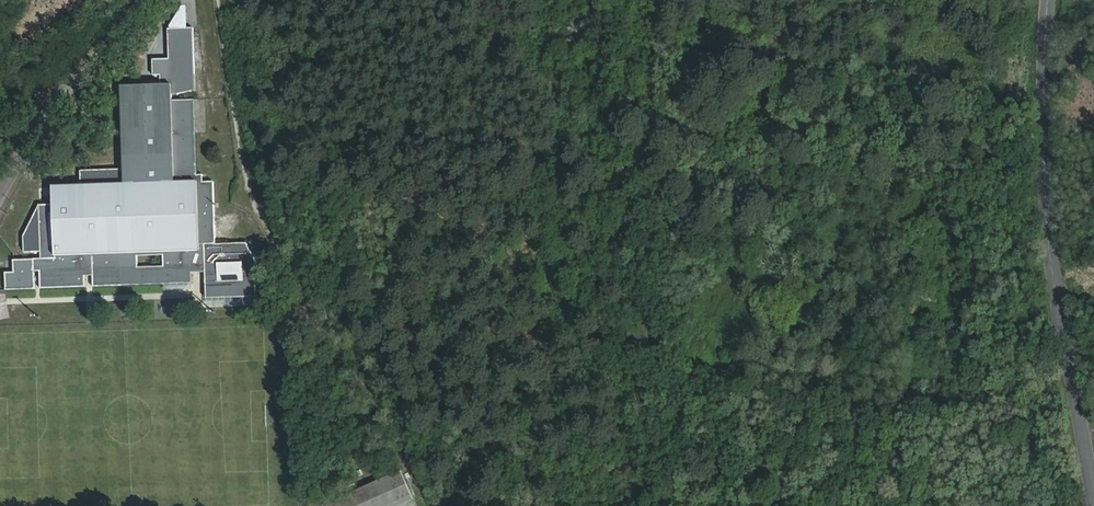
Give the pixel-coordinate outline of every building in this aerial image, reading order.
[(197,171),(197,162),(139,164),(139,173),(197,171)] [(183,250),(200,249),(197,183),(54,187),(57,254),(84,253),(85,283),(184,280),(183,250)] [(324,505),(395,505),(414,498),(402,472),(324,505)]
